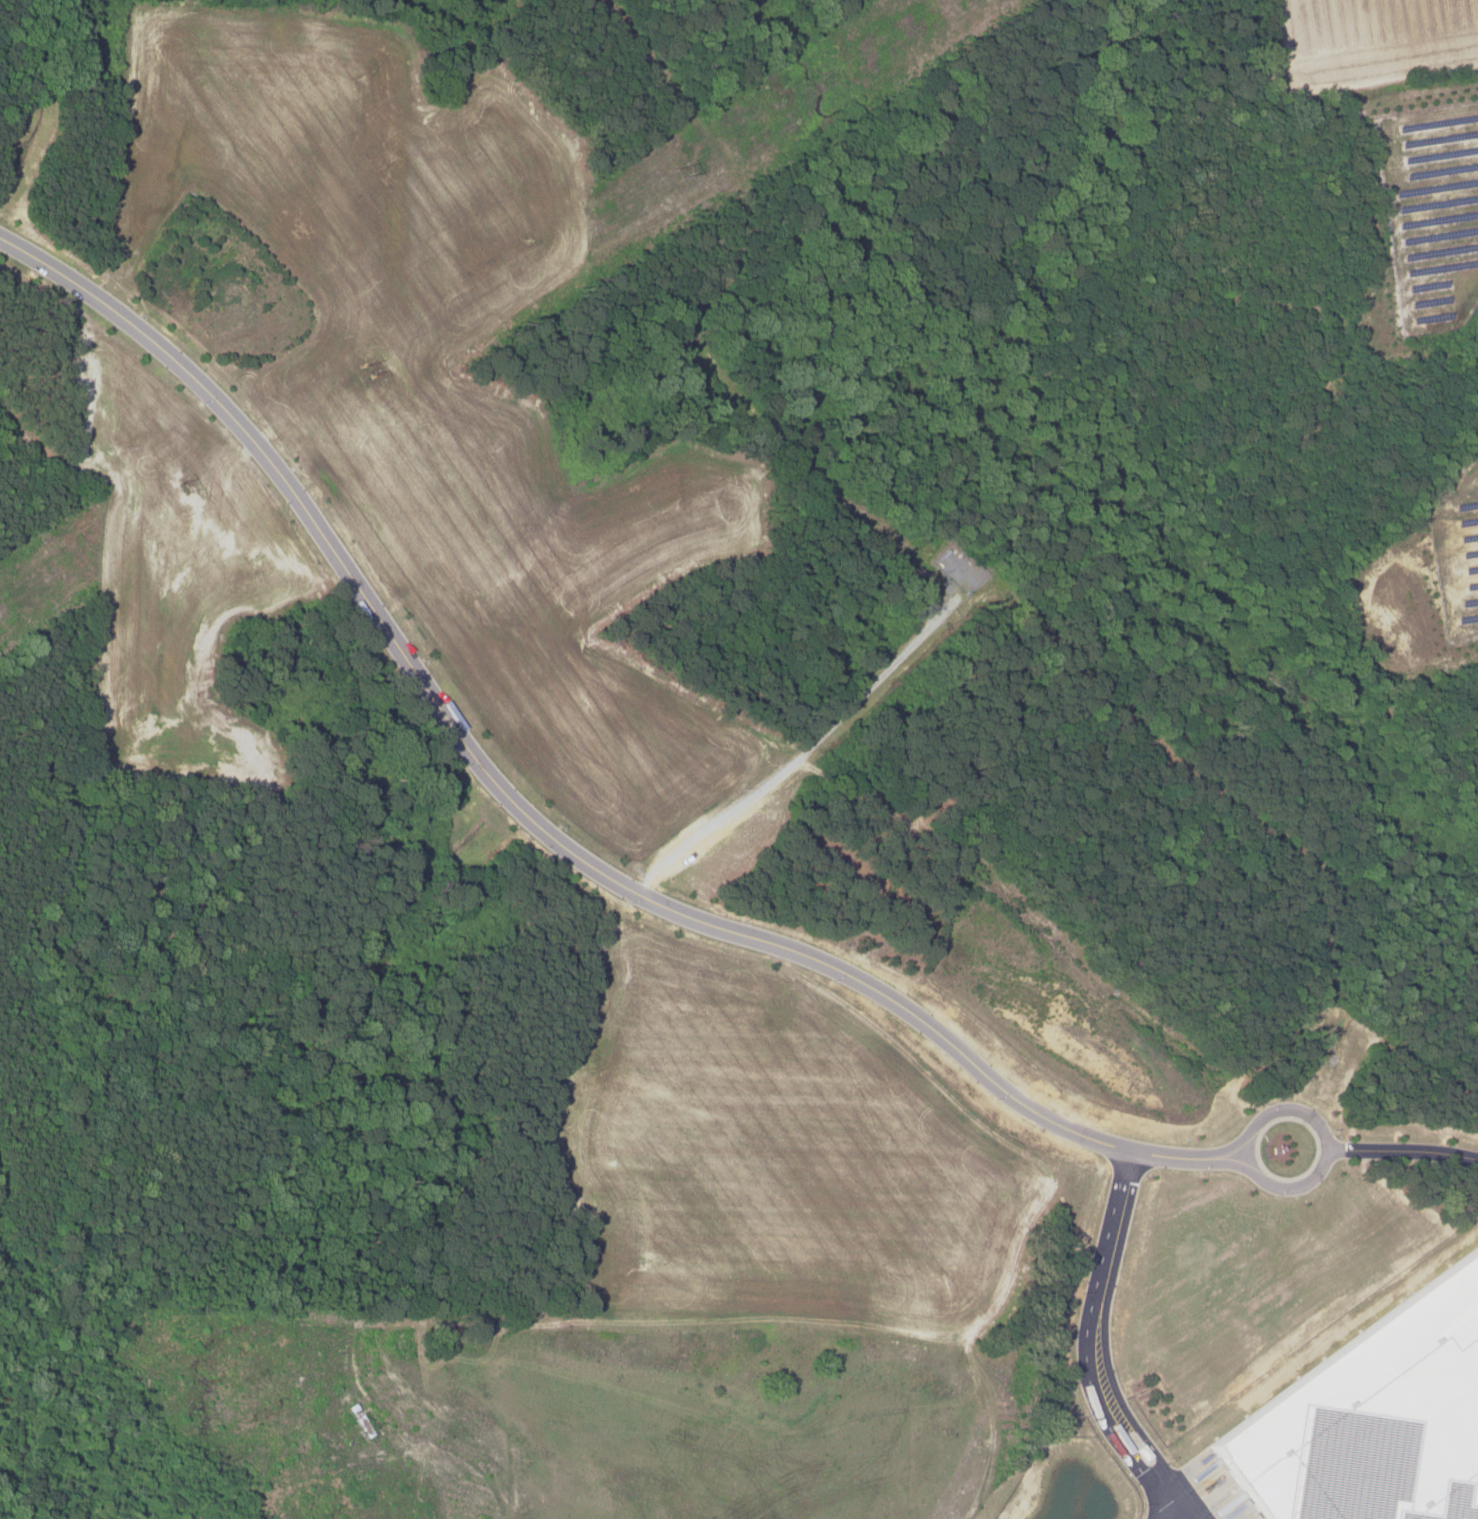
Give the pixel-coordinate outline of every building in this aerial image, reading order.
[(1200,1443),(1256,1518),(1477,1518),(1477,1237),(1200,1443)]
